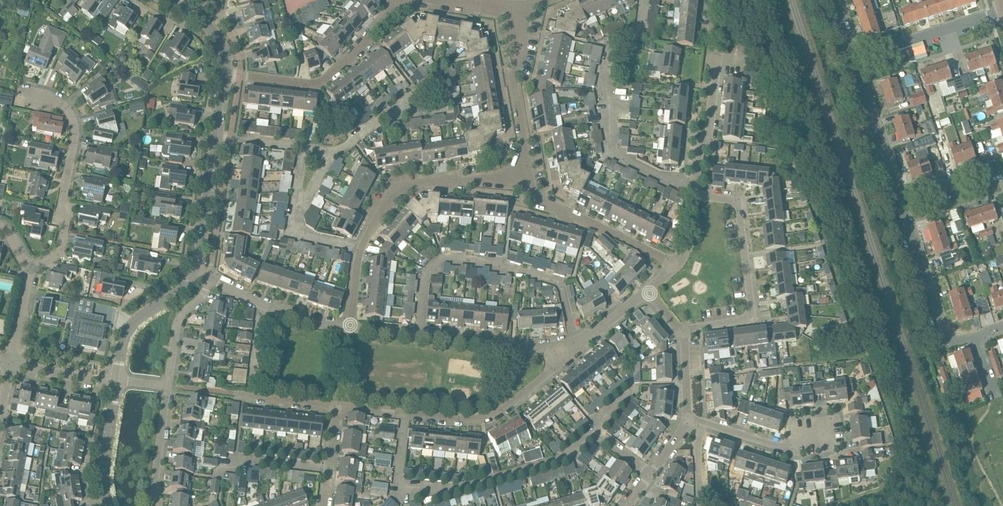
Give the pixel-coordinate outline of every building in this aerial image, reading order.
[(107,0),(90,0),(82,11),(94,21),(99,14),(106,19),(119,2),(117,0),(110,0),(109,1),(107,0)] [(255,21),(264,19),(263,12),(270,10),(267,0),(264,0),(251,3),(252,9),(242,11),(245,24),(255,21)] [(329,0),(317,0),(320,9),(326,7),(329,6),(327,1),(329,0)] [(362,2),(358,6),(368,15),(368,16),(371,18),(378,10),(380,0),(362,0),(362,2)] [(585,21),(595,17),(588,0),(584,0),(584,1),(577,5),(584,22),(585,21)] [(605,12),(600,0),(588,0),(595,17),(605,12)] [(616,8),(612,0),(600,0),(605,12),(616,8)] [(699,0),(683,0),(682,9),(698,11),(701,12),(702,5),(699,5),(699,0)] [(855,4),(859,16),(873,11),(869,0),(866,0),(855,4)] [(953,12),(949,0),(941,0),(936,2),(941,16),(953,12)] [(965,8),(962,0),(949,0),(953,12),(965,8)] [(965,8),(977,4),(975,0),(962,0),(965,8)] [(68,13),(73,7),(75,5),(71,2),(64,9),(68,13)] [(929,20),(941,16),(936,2),(924,5),(929,20)] [(128,32),(132,26),(137,17),(132,14),(134,11),(123,4),(120,7),(118,6),(117,9),(113,15),(114,16),(108,26),(114,30),(117,25),(128,32)] [(358,6),(356,4),(348,13),(349,14),(350,14),(361,24),(368,16),(368,15),(358,6)] [(586,24),(585,21),(584,22),(577,5),(564,10),(565,13),(561,14),(565,17),(564,19),(560,16),(559,20),(557,19),(554,33),(574,38),(577,28),(586,24)] [(917,24),(929,20),(924,5),(912,9),(917,24)] [(657,10),(658,6),(651,6),(651,12),(649,11),(648,17),(658,19),(659,10),(657,10)] [(68,13),(72,17),(78,11),(73,7),(68,13)] [(698,11),(682,9),(681,21),(700,23),(700,17),(697,17),(698,11)] [(905,28),(917,24),(912,9),(900,13),(905,28)] [(873,11),(859,16),(862,28),(877,23),(873,11)] [(362,25),(361,24),(350,14),(349,14),(342,22),(354,33),(362,25)] [(275,31),(273,24),(279,22),(287,24),(288,21),(287,17),(266,22),(256,24),(257,30),(247,33),(250,45),(269,40),(268,33),(275,31)] [(427,20),(424,19),(420,18),(420,21),(421,25),(418,26),(417,22),(416,19),(413,21),(410,24),(401,30),(412,45),(414,48),(423,41),(434,43),(435,40),(438,22),(427,20)] [(330,27),(334,31),(347,42),(354,33),(338,19),(330,27)] [(154,52),(155,50),(160,42),(155,38),(162,27),(151,20),(141,37),(148,41),(145,46),(154,52)] [(446,42),(450,21),(446,20),(446,23),(438,22),(435,40),(446,42)] [(457,44),(461,26),(453,25),(454,22),(450,21),(446,42),(457,44)] [(681,21),(675,21),(674,32),(679,33),(695,35),(696,29),(699,29),(700,23),(681,21)] [(322,36),(328,27),(322,23),(317,33),(322,36)] [(881,35),(877,23),(862,28),(866,40),(881,35)] [(476,29),(472,28),(461,26),(457,44),(456,47),(466,49),(467,58),(488,54),(486,43),(486,39),(485,34),(481,35),(478,38),(477,36),(479,33),(480,30),(476,29)] [(323,36),(327,39),(339,50),(347,42),(334,31),(330,27),(323,36)] [(45,70),(48,61),(51,56),(49,55),(53,45),(60,48),(65,35),(49,28),(39,51),(32,48),(30,53),(26,62),(45,70)] [(403,52),(412,45),(401,30),(395,35),(393,33),(390,35),(403,52)] [(698,35),(695,35),(679,33),(678,45),(694,47),(695,41),(698,41),(698,35)] [(394,59),(403,52),(390,35),(387,37),(389,40),(383,45),(394,59)] [(95,36),(91,41),(98,47),(102,41),(95,36)] [(192,53),(186,49),(189,43),(178,36),(171,47),(166,44),(161,52),(160,54),(170,60),(174,53),(180,57),(181,56),(186,59),(192,53)] [(568,52),(571,41),(550,36),(549,40),(552,41),(550,48),(568,52)] [(331,59),(339,50),(327,39),(319,48),(331,59)] [(261,47),(262,53),(254,55),(256,60),(261,59),(262,65),(266,64),(274,62),(281,61),(276,43),(260,47),(261,47)] [(285,52),(293,50),(291,43),(283,45),(285,52)] [(592,46),(590,57),(591,57),(601,60),(603,48),(600,48),(595,47),(592,46)] [(566,64),(568,52),(550,48),(549,56),(546,55),(545,59),(566,64)] [(681,52),(671,50),(666,49),(665,56),(653,55),(653,54),(650,71),(650,72),(662,74),(662,76),(667,77),(677,78),(681,52)] [(74,54),(68,50),(58,62),(64,67),(60,71),(70,79),(68,81),(73,85),(75,83),(76,84),(86,71),(88,73),(95,65),(86,58),(81,64),(73,56),(74,54)] [(383,72),(393,65),(382,50),(375,55),(373,53),(370,55),(383,72)] [(993,73),(994,74),(999,73),(997,66),(992,50),(978,54),(986,76),(993,73)] [(151,62),(154,55),(148,51),(144,58),(151,62)] [(319,56),(317,58),(315,52),(303,56),(309,72),(320,68),(319,65),(324,60),(319,56)] [(985,76),(986,76),(978,54),(965,58),(970,74),(961,77),(965,91),(966,91),(975,88),(973,82),(979,80),(976,72),(983,70),(985,76)] [(374,79),(383,72),(370,55),(368,57),(369,59),(363,64),(374,79)] [(601,60),(591,57),(590,57),(588,63),(591,64),(590,69),(596,70),(597,65),(599,66),(601,60)] [(473,73),(491,70),(490,62),(493,62),(492,58),(471,61),(473,73)] [(563,75),(566,64),(545,59),(544,62),(547,63),(545,71),(563,75)] [(274,62),(266,64),(269,74),(277,75),(274,62)] [(365,86),(374,79),(363,64),(357,69),(355,67),(352,69),(365,86)] [(965,91),(961,77),(953,80),(947,64),(934,69),(939,84),(942,92),(954,88),(956,94),(959,93),(965,91)] [(356,93),(365,86),(352,69),(349,71),(351,73),(345,78),(356,93)] [(594,75),(596,70),(590,69),(589,74),(586,73),(585,79),(596,82),(597,76),(594,75)] [(932,87),(939,84),(934,69),(921,73),(929,96),(934,94),(932,87)] [(475,84),(496,81),(495,77),(492,78),(491,70),(473,73),(475,84)] [(561,86),(563,75),(545,71),(544,78),(541,78),(538,89),(552,89),(553,84),(561,86)] [(195,76),(185,75),(183,74),(182,83),(180,83),(178,95),(198,98),(200,86),(194,85),(195,76)] [(115,91),(106,92),(104,89),(108,86),(102,77),(91,84),(94,89),(83,96),(92,109),(98,105),(100,108),(118,103),(115,91)] [(347,100),(356,93),(345,78),(339,83),(337,80),(334,83),(347,100)] [(594,88),(596,82),(585,79),(583,85),(594,88)] [(907,89),(905,84),(904,79),(897,81),(881,86),(885,96),(907,89)] [(476,95),(495,92),(493,85),(496,84),(496,81),(475,84),(476,95)] [(723,128),(722,129),(725,130),(724,140),(753,143),(753,139),(744,137),(745,131),(754,132),(754,127),(746,126),(746,119),(755,120),(755,116),(747,115),(747,108),(753,109),(754,104),(745,103),(746,96),(755,97),(755,93),(746,92),(747,82),(737,81),(737,83),(725,82),(724,84),(727,84),(726,94),(723,93),(723,95),(725,95),(724,105),(725,106),(725,107),(727,107),(726,117),(724,116),(724,118),(726,118),(725,128),(723,128)] [(338,107),(347,100),(334,83),(331,85),(333,87),(327,92),(338,107)] [(1002,97),(1002,84),(1002,83),(980,90),(981,96),(988,94),(991,101),(1002,97)] [(145,84),(141,90),(145,93),(150,87),(145,84)] [(633,96),(640,97),(640,94),(642,94),(643,85),(633,84),(632,90),(634,90),(633,96)] [(673,100),(688,102),(689,96),(692,96),(692,90),(674,88),(673,100)] [(245,89),(243,105),(259,107),(261,90),(245,89)] [(553,95),(552,89),(538,89),(539,97),(529,98),(529,102),(532,102),(534,110),(552,107),(550,95),(553,95)] [(888,106),(897,103),(904,101),(903,100),(910,98),(907,89),(885,96),(888,106)] [(261,90),(259,107),(258,112),(269,113),(272,92),(261,90)] [(965,91),(959,93),(961,100),(969,97),(966,91),(965,91)] [(281,110),(283,93),(272,92),(270,108),(281,110)] [(478,107),(500,103),(499,100),(496,100),(495,92),(476,95),(478,107)] [(293,111),(295,94),(283,93),(281,110),(293,111)] [(584,101),(595,99),(594,93),(583,95),(584,101)] [(915,107),(927,103),(924,93),(912,96),(915,107)] [(0,94),(0,102),(12,105),(14,97),(0,94)] [(304,112),(306,96),(295,94),(293,111),(304,112)] [(306,96),(304,112),(316,114),(318,97),(306,96)] [(640,100),(640,97),(633,96),(633,101),(630,101),(630,108),(640,109),(641,100),(640,100)] [(1001,112),(1002,111),(1002,97),(991,101),(993,108),(986,110),(988,116),(1001,112)] [(928,111),(936,110),(935,99),(927,100),(928,111)] [(155,101),(148,100),(147,110),(154,111),(155,101)] [(688,108),(688,102),(673,100),(672,107),(666,106),(665,111),(671,112),(690,114),(690,108),(688,108)] [(144,102),(136,104),(138,112),(146,110),(144,102)] [(500,103),(478,107),(480,118),(499,115),(497,107),(500,107),(500,103)] [(181,107),(174,106),(172,105),(171,105),(169,117),(176,118),(175,124),(194,127),(196,115),(183,113),(184,107),(181,107)] [(533,121),(554,118),(552,107),(534,110),(535,117),(532,118),(533,121)] [(639,118),(640,109),(630,108),(629,114),(631,114),(631,120),(637,121),(638,117),(639,118)] [(93,139),(103,141),(112,143),(113,135),(118,134),(115,124),(116,124),(112,110),(105,112),(106,118),(97,121),(99,129),(100,128),(99,131),(95,130),(93,139)] [(598,116),(596,116),(595,111),(589,112),(591,123),(599,122),(598,116)] [(689,120),(690,114),(671,112),(670,124),(686,126),(687,119),(689,120)] [(50,122),(51,116),(36,113),(34,123),(33,127),(38,128),(37,132),(45,134),(45,135),(53,137),(53,135),(61,137),(63,125),(50,122)] [(475,135),(464,136),(468,158),(476,156),(477,159),(488,157),(487,148),(496,136),(505,134),(503,122),(500,123),(499,115),(480,118),(477,118),(479,129),(475,135)] [(897,133),(913,127),(911,123),(917,121),(915,116),(909,118),(909,117),(893,123),(897,133)] [(301,134),(301,139),(318,141),(321,117),(318,117),(318,119),(315,118),(313,129),(307,128),(306,134),(301,134)] [(556,129),(554,119),(554,118),(533,121),(533,125),(536,124),(538,133),(556,129)] [(257,124),(250,123),(240,121),(238,132),(255,134),(257,124)] [(966,136),(972,134),(968,121),(962,123),(966,136)] [(1002,137),(1002,122),(991,126),(993,132),(1000,129),(1002,137)] [(667,128),(665,128),(661,127),(660,138),(660,139),(666,140),(684,142),(685,136),(682,136),(683,130),(667,128)] [(900,143),(909,139),(916,137),(915,136),(921,135),(919,130),(914,132),(913,127),(897,133),(900,143)] [(934,128),(928,130),(930,136),(936,134),(934,128)] [(572,142),(572,140),(570,131),(549,134),(550,138),(553,138),(554,145),(572,142)] [(179,136),(169,134),(167,134),(165,145),(163,147),(161,154),(164,156),(170,157),(171,155),(189,158),(191,145),(178,143),(179,136)] [(943,134),(934,137),(940,154),(949,151),(943,134)] [(465,139),(454,141),(457,163),(461,162),(461,159),(468,158),(465,139)] [(924,139),(912,143),(913,147),(913,148),(914,150),(926,147),(924,139)] [(976,160),(973,151),(971,144),(970,144),(968,139),(964,140),(966,146),(961,148),(966,164),(976,160)] [(683,148),(684,142),(666,140),(664,152),(680,154),(681,148),(683,148)] [(454,163),(457,163),(454,141),(443,143),(446,161),(453,160),(454,163)] [(553,157),(574,154),(572,142),(554,145),(555,153),(552,154),(553,157)] [(961,148),(959,142),(950,145),(952,150),(951,151),(956,167),(966,164),(961,148)] [(47,146),(37,144),(31,143),(28,158),(41,160),(40,169),(48,170),(48,168),(56,169),(59,155),(46,152),(47,146)] [(438,163),(446,161),(443,143),(431,145),(435,166),(439,166),(438,163)] [(423,165),(419,144),(408,146),(412,167),(415,166),(415,163),(422,162),(423,165)] [(435,166),(431,145),(420,147),(420,144),(419,144),(423,165),(431,164),(431,167),(435,166)] [(408,167),(412,167),(408,146),(397,148),(400,166),(408,165),(408,167)] [(263,151),(259,150),(242,147),(240,159),(244,159),(258,161),(261,161),(263,151)] [(89,151),(86,165),(96,167),(109,170),(111,159),(116,159),(118,151),(114,150),(104,148),(103,154),(89,151)] [(392,167),(400,166),(397,148),(386,149),(389,171),(393,170),(392,167)] [(386,171),(389,171),(386,149),(374,151),(377,170),(385,168),(386,171)] [(294,152),(288,152),(285,151),(284,162),(294,163),(295,157),(293,157),(294,152)] [(680,154),(664,152),(659,152),(658,159),(664,159),(663,164),(668,165),(668,171),(671,171),(672,168),(676,168),(677,166),(679,166),(680,154)] [(933,174),(930,165),(928,159),(927,159),(925,153),(920,154),(922,161),(918,162),(923,178),(933,174)] [(576,165),(574,154),(553,157),(554,161),(557,160),(558,168),(576,165)] [(923,178),(918,162),(914,163),(912,157),(906,159),(908,165),(913,181),(923,178)] [(261,162),(261,161),(258,161),(244,159),(242,170),(260,172),(264,173),(265,173),(266,167),(261,166),(262,162),(261,162)] [(293,169),(294,163),(284,162),(282,172),(285,173),(285,172),(291,173),(292,169),(293,169)] [(586,186),(590,178),(581,174),(579,164),(576,165),(558,168),(560,182),(563,182),(563,185),(567,182),(569,184),(565,187),(568,189),(567,191),(580,197),(580,198),(586,186)] [(175,167),(163,166),(159,190),(170,191),(171,186),(185,188),(187,175),(174,173),(175,167)] [(738,168),(727,167),(727,166),(726,169),(725,183),(736,184),(738,168)] [(726,169),(724,168),(714,167),(712,186),(725,188),(725,183),(726,169)] [(746,185),(748,169),(738,168),(736,184),(746,185)] [(375,177),(367,173),(360,169),(354,179),(370,187),(375,177)] [(759,170),(748,169),(746,185),(758,187),(759,170)] [(264,179),(265,173),(264,173),(260,172),(242,170),(241,180),(259,183),(259,178),(264,179)] [(770,171),(759,170),(758,187),(763,187),(775,175),(772,172),(770,172),(770,171)] [(290,177),(291,173),(285,172),(285,173),(284,176),(282,176),(281,182),(291,184),(292,178),(290,177)] [(30,198),(43,201),(46,188),(48,188),(49,183),(42,182),(43,176),(32,173),(29,184),(33,185),(30,198)] [(778,178),(775,175),(763,187),(764,193),(780,191),(779,180),(778,180),(778,178)] [(114,180),(113,180),(103,178),(102,184),(85,181),(82,195),(94,197),(93,201),(102,202),(106,186),(112,188),(114,180)] [(365,197),(370,187),(354,179),(349,188),(365,197)] [(257,194),(259,183),(241,180),(239,191),(257,194)] [(596,191),(586,186),(580,198),(580,197),(577,203),(584,206),(583,209),(586,210),(596,191)] [(360,206),(365,197),(349,188),(344,198),(360,206)] [(255,204),(257,194),(239,191),(238,202),(255,204)] [(598,213),(606,196),(596,191),(586,210),(590,212),(591,209),(598,213)] [(765,203),(782,201),(780,191),(764,193),(765,203)] [(287,198),(288,194),(282,193),(279,193),(279,194),(274,193),(273,203),(275,203),(277,203),(288,205),(289,198),(287,198)] [(173,196),(163,195),(157,194),(155,208),(161,208),(160,216),(180,219),(182,205),(171,203),(173,196)] [(449,217),(451,196),(447,195),(447,198),(439,198),(438,216),(449,217)] [(484,217),(485,199),(478,198),(478,195),(474,195),(473,198),(474,198),(472,219),(472,216),(484,217)] [(439,198),(427,197),(425,196),(425,199),(421,198),(423,203),(421,204),(419,199),(416,202),(415,200),(405,211),(419,223),(419,224),(421,226),(427,218),(438,219),(438,216),(439,198)] [(460,218),(462,200),(454,199),(455,196),(451,196),(449,217),(460,218)] [(495,218),(497,197),(493,196),(493,200),(485,199),(484,217),(495,218)] [(607,220),(616,201),(606,196),(598,213),(605,216),(604,219),(607,220)] [(507,219),(509,201),(500,200),(501,197),(497,197),(495,218),(507,219)] [(355,216),(360,206),(344,198),(339,208),(340,208),(355,216)] [(474,198),(473,198),(470,198),(470,201),(462,200),(460,218),(472,219),(474,198)] [(618,223),(627,206),(616,201),(607,220),(610,222),(611,219),(618,223)] [(783,213),(782,202),(782,201),(765,203),(766,215),(783,213)] [(254,215),(255,204),(238,202),(236,212),(254,215)] [(128,213),(129,204),(121,203),(120,212),(128,213)] [(287,211),(288,205),(277,203),(275,203),(277,204),(276,210),(279,210),(279,214),(285,215),(285,211),(287,211)] [(319,209),(311,205),(304,219),(306,226),(309,227),(315,214),(317,216),(319,209)] [(627,231),(637,211),(627,206),(618,223),(626,226),(624,229),(627,231)] [(111,210),(105,209),(97,207),(96,214),(80,211),(78,218),(80,219),(78,225),(97,229),(98,222),(106,224),(107,217),(110,218),(111,210)] [(998,220),(997,216),(994,207),(979,211),(984,225),(998,220)] [(44,225),(47,226),(48,220),(49,220),(35,217),(36,210),(33,210),(23,208),(22,208),(21,215),(24,216),(23,224),(22,223),(22,226),(24,226),(32,227),(30,237),(41,239),(44,225)] [(362,219),(355,216),(340,208),(338,213),(344,216),(341,221),(357,229),(362,219)] [(411,232),(419,224),(419,223),(405,211),(400,217),(398,215),(395,218),(411,232)] [(639,233),(647,216),(637,211),(627,231),(631,232),(632,230),(639,233)] [(979,211),(965,216),(969,230),(984,225),(979,211)] [(252,226),(254,215),(236,212),(234,223),(252,226)] [(785,223),(784,223),(783,213),(766,215),(768,225),(783,224),(785,223)] [(284,219),(285,215),(279,214),(272,214),(271,224),(274,224),(285,225),(286,219),(284,219)] [(523,236),(529,215),(525,214),(524,217),(516,215),(511,233),(523,236)] [(534,239),(539,221),(531,219),(532,216),(529,215),(523,236),(534,239)] [(648,241),(657,221),(647,216),(639,233),(646,236),(645,239),(648,241)] [(154,219),(138,217),(137,224),(153,226),(154,219)] [(341,221),(337,218),(332,228),(336,230),(352,239),(357,229),(341,221)] [(404,241),(411,232),(395,218),(393,221),(395,223),(390,228),(404,241)] [(545,242),(550,221),(547,220),(546,223),(539,221),(534,239),(545,242)] [(961,220),(954,222),(958,234),(965,232),(961,220)] [(169,223),(156,221),(155,234),(160,235),(159,243),(158,250),(167,252),(169,244),(176,245),(178,232),(168,230),(169,223)] [(556,245),(561,227),(553,225),(554,222),(550,221),(545,242),(556,245)] [(668,227),(659,222),(657,221),(648,241),(651,242),(652,240),(660,243),(668,227)] [(945,231),(951,229),(949,222),(943,224),(942,224),(928,228),(933,242),(947,238),(945,231)] [(250,237),(252,226),(234,223),(233,234),(250,237)] [(284,232),(285,225),(274,224),(271,224),(269,235),(273,236),(272,236),(277,236),(278,231),(284,232)] [(784,235),(782,224),(783,224),(768,225),(763,225),(765,238),(784,235)] [(567,248),(572,227),(569,226),(568,229),(561,227),(556,245),(567,248)] [(578,251),(583,233),(575,231),(576,228),(572,227),(567,248),(578,251)] [(382,232),(380,235),(387,242),(381,250),(394,257),(398,251),(396,249),(404,241),(390,228),(385,234),(382,232)] [(986,231),(988,237),(994,235),(992,229),(986,231)] [(431,234),(428,232),(426,230),(424,233),(430,238),(432,235),(431,234)] [(986,231),(979,233),(981,239),(988,237),(986,231)] [(785,247),(784,237),(784,235),(765,238),(766,250),(785,247)] [(260,267),(259,267),(248,261),(247,264),(241,260),(242,254),(244,254),(247,239),(238,237),(238,240),(228,238),(224,263),(229,272),(251,284),(260,267)] [(601,244),(610,253),(616,246),(607,237),(601,244)] [(940,256),(947,253),(952,252),(951,251),(955,250),(958,249),(956,243),(949,245),(947,238),(933,242),(937,257),(940,256)] [(104,243),(93,241),(86,240),(85,245),(76,243),(75,248),(72,249),(74,253),(73,258),(78,259),(80,263),(85,261),(91,262),(92,257),(95,255),(103,257),(104,249),(103,248),(104,243)] [(295,241),(288,240),(285,253),(292,254),(295,241)] [(305,243),(299,242),(298,242),(298,244),(294,243),(293,247),(297,248),(296,255),(302,256),(303,254),(305,243)] [(311,247),(311,245),(305,243),(303,254),(302,256),(313,259),(314,252),(310,251),(311,247)] [(133,258),(131,270),(137,272),(157,276),(158,273),(160,274),(162,263),(153,261),(147,260),(149,252),(139,250),(134,249),(134,250),(132,257),(133,258)] [(393,262),(394,257),(381,250),(379,260),(369,259),(368,263),(371,263),(370,271),(389,273),(390,262),(393,262)] [(947,253),(940,256),(943,266),(945,265),(957,261),(959,261),(955,250),(951,251),(952,252),(947,253)] [(345,254),(346,252),(339,251),(337,261),(350,264),(351,255),(345,254)] [(625,267),(637,278),(646,269),(642,265),(646,261),(636,251),(631,256),(634,258),(625,267)] [(788,265),(787,263),(786,253),(767,255),(769,268),(773,267),(788,265)] [(997,268),(1002,266),(1002,257),(995,259),(997,268)] [(625,267),(620,262),(611,271),(613,272),(628,287),(637,278),(625,267)] [(78,268),(61,265),(60,271),(54,270),(52,276),(47,275),(45,284),(49,285),(49,289),(59,291),(60,287),(62,287),(63,279),(71,281),(72,274),(77,275),(78,268)] [(455,273),(455,268),(449,268),(449,265),(444,265),(443,275),(448,275),(449,272),(455,273)] [(791,275),(790,265),(788,265),(773,267),(775,278),(791,275)] [(273,269),(272,269),(262,266),(257,283),(268,286),(273,269)] [(477,275),(478,270),(472,270),(472,267),(467,267),(465,280),(476,281),(476,275),(477,275)] [(278,289),(283,272),(273,269),(268,286),(278,289)] [(387,284),(389,273),(370,271),(369,279),(367,278),(366,282),(387,284)] [(288,293),(294,275),(283,272),(278,289),(288,293)] [(619,297),(628,287),(613,272),(604,281),(602,279),(598,283),(609,296),(615,292),(619,297)] [(988,273),(980,275),(983,287),(992,284),(988,272),(988,273)] [(114,276),(105,274),(102,273),(100,281),(104,281),(101,294),(122,299),(124,293),(127,291),(125,287),(125,285),(113,282),(114,276)] [(298,296),(304,279),(294,275),(288,293),(298,296)] [(793,287),(793,286),(791,275),(775,278),(776,289),(793,287)] [(431,277),(431,283),(430,284),(436,285),(436,287),(441,287),(442,277),(437,277),(436,278),(431,277)] [(314,282),(304,279),(298,296),(308,299),(307,303),(308,303),(313,286),(314,282)] [(386,296),(387,284),(366,282),(366,285),(369,286),(368,293),(386,296)] [(541,289),(541,283),(535,284),(535,282),(528,282),(529,292),(536,291),(535,289),(541,289)] [(603,301),(609,296),(598,283),(583,292),(587,299),(595,313),(606,307),(603,301)] [(318,306),(323,289),(313,286),(308,303),(318,306)] [(793,287),(776,289),(778,299),(790,298),(802,296),(801,289),(793,290),(793,287)] [(999,295),(996,288),(991,290),(993,297),(992,297),(996,311),(1002,309),(1002,294),(999,295)] [(328,310),(333,292),(323,289),(318,306),(328,310)] [(339,313),(344,296),(345,292),(334,289),(333,292),(328,310),(339,313)] [(964,290),(950,295),(954,309),(969,305),(975,302),(974,300),(971,289),(964,291),(964,290)] [(385,307),(386,296),(368,293),(367,301),(364,301),(364,304),(385,307)] [(60,303),(42,299),(39,315),(65,320),(66,317),(74,319),(75,312),(78,298),(62,295),(60,303)] [(804,307),(803,296),(802,296),(790,298),(786,298),(788,309),(804,307)] [(440,304),(440,298),(430,297),(429,303),(428,303),(426,324),(438,325),(440,304)] [(230,313),(232,300),(218,298),(217,305),(213,304),(212,311),(209,311),(208,316),(226,319),(227,312),(230,313)] [(584,319),(595,313),(587,299),(576,305),(584,319)] [(463,306),(462,306),(463,301),(453,300),(453,305),(451,305),(450,323),(457,324),(457,327),(461,327),(463,306)] [(384,319),(385,307),(364,304),(363,308),(366,308),(365,317),(384,319)] [(450,323),(451,305),(440,304),(438,325),(441,326),(442,323),(450,323)] [(556,325),(565,324),(561,305),(542,307),(544,328),(557,328),(556,325)] [(969,305),(954,309),(959,323),(973,319),(973,318),(980,316),(978,309),(971,311),(969,305)] [(472,326),(474,307),(463,306),(461,327),(464,328),(464,325),(472,326)] [(542,307),(542,306),(534,307),(535,313),(530,313),(531,329),(544,328),(542,307)] [(253,320),(255,310),(244,307),(241,317),(253,320)] [(483,330),(485,308),(474,307),(472,326),(480,326),(480,329),(483,330)] [(806,319),(805,318),(804,307),(788,309),(789,320),(806,319)] [(495,328),(497,310),(485,308),(483,330),(487,330),(487,327),(495,328)] [(497,310),(495,328),(503,329),(502,332),(506,332),(509,311),(497,310)] [(104,318),(75,312),(74,319),(68,347),(81,349),(82,347),(97,350),(99,341),(102,341),(105,328),(102,328),(104,318)] [(518,330),(531,329),(530,313),(517,314),(518,320),(518,330)] [(225,324),(226,319),(208,316),(208,323),(205,322),(204,328),(222,330),(222,324),(225,324)] [(649,340),(661,330),(653,320),(650,322),(646,317),(638,324),(642,329),(641,330),(649,340)] [(790,325),(802,335),(805,332),(804,329),(807,328),(806,319),(789,320),(790,325)] [(253,330),(253,323),(239,321),(239,328),(253,330)] [(790,325),(784,326),(786,342),(797,341),(797,338),(800,338),(802,335),(790,325)] [(784,326),(773,327),(773,329),(775,344),(786,342),(784,326)] [(221,336),(222,330),(204,328),(203,333),(206,334),(205,340),(211,341),(210,348),(216,349),(224,350),(225,342),(223,342),(223,336),(221,336)] [(767,328),(756,329),(759,355),(777,353),(773,329),(767,329),(767,328)] [(756,329),(745,331),(748,348),(748,351),(758,350),(760,361),(759,355),(756,329)] [(653,352),(666,351),(666,342),(668,340),(661,330),(649,340),(656,349),(653,351),(653,352)] [(742,349),(748,348),(745,331),(734,332),(735,341),(737,352),(743,352),(742,349)] [(634,341),(633,341),(627,333),(621,337),(619,334),(609,342),(615,350),(619,354),(629,346),(628,346),(634,341)] [(737,352),(735,341),(729,341),(728,333),(717,334),(720,355),(725,354),(725,356),(731,355),(731,353),(737,352)] [(714,355),(720,355),(717,334),(706,336),(708,353),(714,352),(714,355)] [(603,348),(597,353),(608,367),(617,360),(604,343),(601,346),(603,348)] [(250,354),(251,347),(237,345),(236,352),(250,354)] [(210,348),(199,346),(198,353),(195,353),(194,358),(212,361),(213,355),(215,355),(221,356),(224,353),(224,350),(216,349),(210,348)] [(656,370),(671,370),(671,357),(666,357),(666,351),(653,352),(650,355),(650,364),(656,364),(656,370)] [(953,371),(958,369),(974,364),(970,351),(948,358),(953,371)] [(589,355),(586,358),(600,374),(608,367),(597,353),(591,358),(589,355)] [(996,372),(1001,370),(997,357),(991,359),(996,372)] [(211,367),(212,361),(194,358),(193,364),(191,364),(190,370),(208,372),(208,366),(211,367)] [(585,362),(579,367),(591,382),(600,374),(586,358),(583,360),(585,362)] [(861,363),(860,364),(862,370),(869,368),(867,361),(861,363)] [(640,372),(640,363),(631,369),(634,373),(640,372)] [(963,382),(978,377),(974,364),(958,369),(963,382)] [(571,370),(568,372),(582,389),(591,382),(579,367),(573,372),(571,370)] [(247,378),(248,371),(234,369),(233,376),(247,378)] [(210,373),(208,372),(190,370),(189,375),(192,376),(191,382),(206,384),(206,387),(215,388),(216,383),(213,379),(209,379),(210,373)] [(656,383),(672,382),(671,370),(656,370),(656,383)] [(567,377),(561,382),(573,396),(582,389),(568,372),(565,375),(567,377)] [(750,388),(751,383),(754,374),(748,374),(744,386),(750,388)] [(946,386),(951,384),(948,375),(942,376),(946,386)] [(246,385),(247,378),(233,376),(232,383),(246,385)] [(713,390),(733,387),(733,382),(730,382),(729,377),(711,379),(713,390)] [(967,396),(983,390),(978,377),(963,382),(967,396)] [(844,379),(835,380),(836,386),(838,403),(849,401),(848,394),(854,393),(852,380),(846,381),(846,379),(844,379)] [(838,403),(836,386),(825,387),(824,384),(818,385),(820,397),(826,396),(827,404),(838,403)] [(943,395),(948,394),(953,392),(951,384),(946,386),(946,388),(941,389),(943,395)] [(29,407),(30,402),(33,386),(27,385),(26,387),(22,386),(19,400),(13,399),(11,411),(17,412),(18,405),(29,407)] [(814,398),(820,397),(818,385),(812,386),(812,389),(802,390),(804,407),(815,406),(814,398)] [(670,394),(670,387),(670,386),(655,387),(649,387),(650,393),(650,395),(653,396),(652,405),(656,405),(672,407),(673,394),(670,394)] [(552,390),(549,392),(563,409),(571,401),(560,387),(553,392),(552,390)] [(714,401),(732,398),(731,393),(734,393),(733,387),(713,390),(714,401)] [(45,410),(50,390),(43,388),(43,390),(38,389),(35,403),(30,402),(29,407),(27,415),(33,416),(35,408),(45,410)] [(613,399),(611,397),(615,393),(611,389),(607,392),(605,390),(601,394),(602,396),(606,401),(608,403),(613,399)] [(804,407),(802,390),(791,391),(790,389),(784,390),(784,391),(785,392),(786,401),(792,401),(793,409),(804,407)] [(60,421),(63,409),(57,408),(60,394),(55,393),(56,391),(50,390),(45,410),(56,413),(55,420),(60,421)] [(563,409),(549,392),(546,394),(548,397),(542,402),(554,416),(563,409)] [(78,417),(82,396),(76,395),(76,397),(71,396),(68,410),(63,409),(60,421),(66,422),(68,415),(78,417)] [(93,428),(96,416),(90,414),(93,400),(88,399),(89,398),(82,396),(78,417),(89,419),(87,427),(93,428)] [(602,404),(606,401),(602,396),(598,399),(597,397),(592,401),(594,403),(597,408),(599,410),(604,406),(602,404)] [(216,401),(209,400),(191,397),(190,404),(188,403),(187,409),(204,411),(205,405),(215,406),(216,401)] [(638,401),(636,399),(633,397),(629,403),(634,406),(638,401)] [(732,398),(714,401),(716,412),(720,411),(724,410),(736,409),(734,398),(732,398)] [(855,405),(849,406),(849,413),(863,411),(862,399),(855,400),(855,405)] [(748,402),(745,401),(742,400),(741,403),(738,413),(744,414),(748,402)] [(534,404),(531,407),(545,423),(554,416),(542,402),(536,407),(534,404)] [(629,403),(627,402),(623,407),(625,408),(622,413),(626,416),(630,412),(632,413),(636,408),(634,406),(629,403)] [(763,410),(758,409),(759,406),(748,402),(744,414),(750,416),(748,424),(758,427),(763,410)] [(240,404),(233,403),(232,416),(238,416),(240,404)] [(671,420),(672,407),(656,405),(655,412),(648,411),(647,416),(663,428),(665,425),(666,419),(671,420)] [(247,407),(243,407),(241,428),(252,429),(254,411),(247,410),(247,407)] [(530,411),(524,417),(536,431),(545,423),(531,407),(528,409),(530,411)] [(204,417),(204,411),(187,409),(186,415),(184,415),(183,421),(191,422),(190,429),(199,430),(199,431),(204,431),(205,423),(200,423),(201,417),(204,417)] [(263,412),(254,411),(252,429),(264,431),(266,410),(263,409),(263,412)] [(775,411),(770,409),(769,412),(763,410),(758,427),(769,430),(775,411)] [(270,410),(266,410),(264,431),(275,432),(277,414),(270,413),(270,410)] [(574,415),(578,421),(583,418),(580,411),(574,415)] [(775,411),(769,430),(779,434),(784,417),(779,415),(780,412),(775,411)] [(285,415),(277,414),(275,432),(287,434),(289,412),(286,412),(285,415)] [(293,413),(289,412),(287,434),(298,435),(300,417),(292,416),(293,413)] [(626,416),(622,413),(620,412),(616,417),(613,422),(620,427),(620,428),(622,429),(629,419),(626,416)] [(852,432),(869,430),(868,419),(870,418),(870,412),(858,414),(858,420),(851,421),(852,432)] [(308,417),(300,417),(298,435),(310,436),(312,415),(308,414),(308,417)] [(315,415),(312,415),(310,436),(321,438),(323,419),(315,418),(315,415)] [(364,426),(365,417),(349,415),(348,425),(354,425),(353,429),(365,431),(366,427),(364,426)] [(665,429),(663,428),(647,416),(643,422),(649,425),(645,430),(657,439),(665,429)] [(529,436),(523,426),(518,417),(511,422),(508,423),(520,446),(531,440),(528,436),(529,436)] [(590,423),(587,420),(586,419),(581,422),(585,427),(590,423)] [(620,427),(613,422),(612,422),(608,427),(610,428),(607,433),(611,436),(615,432),(616,433),(620,428),(620,427)] [(511,451),(520,446),(508,423),(502,427),(498,429),(511,451)] [(21,431),(12,429),(11,434),(14,435),(13,441),(18,442),(18,441),(29,444),(31,444),(35,428),(22,425),(21,431)] [(425,429),(409,427),(408,439),(412,439),(410,449),(422,450),(425,429)] [(199,430),(190,429),(182,428),(181,434),(178,434),(177,439),(195,442),(196,436),(198,436),(199,431),(199,430)] [(365,435),(365,431),(353,429),(353,433),(345,432),(343,442),(365,445),(367,436),(365,435)] [(434,452),(436,433),(428,433),(428,430),(425,429),(422,450),(434,452)] [(500,457),(511,451),(498,429),(488,435),(498,453),(500,457)] [(650,449),(657,439),(645,430),(638,440),(650,449)] [(869,430),(852,432),(853,443),(861,442),(862,448),(883,445),(881,434),(870,436),(869,430)] [(445,453),(447,432),(444,431),(443,434),(436,433),(434,452),(445,453)] [(456,454),(458,436),(451,435),(451,432),(447,432),(445,453),(456,454)] [(73,435),(63,433),(61,433),(60,439),(66,441),(64,451),(83,455),(85,444),(72,441),(73,435)] [(467,456),(470,434),(466,434),(466,437),(458,436),(456,454),(467,456)] [(482,436),(474,435),(470,434),(467,456),(479,457),(482,436)] [(202,443),(195,442),(177,439),(177,446),(174,445),(173,451),(182,452),(191,454),(191,453),(196,454),(197,448),(201,448),(202,443)] [(718,466),(719,462),(725,443),(715,439),(710,452),(707,451),(707,462),(718,466)] [(234,454),(235,441),(228,440),(228,442),(228,446),(227,453),(234,454)] [(642,459),(650,449),(638,440),(634,445),(629,442),(625,447),(642,459)] [(18,442),(17,447),(12,446),(10,454),(26,457),(29,444),(18,441),(18,442)] [(365,445),(343,442),(342,452),(348,453),(348,457),(360,459),(366,459),(367,446),(365,445)] [(583,451),(585,453),(590,456),(592,458),(599,448),(592,443),(589,448),(587,446),(583,451)] [(730,463),(732,459),(736,446),(725,443),(719,462),(724,464),(725,461),(730,463)] [(228,446),(222,445),(221,447),(216,446),(214,455),(220,456),(220,458),(227,459),(227,453),(228,446)] [(860,480),(866,480),(865,473),(872,471),(874,468),(873,463),(876,462),(874,450),(863,452),(864,460),(867,459),(868,463),(864,464),(865,468),(859,468),(858,461),(847,462),(849,479),(850,486),(859,484),(860,482),(860,480)] [(80,467),(83,455),(64,451),(62,462),(55,461),(54,467),(56,468),(66,470),(67,464),(80,467)] [(681,458),(690,458),(690,451),(679,451),(676,455),(676,458),(674,459),(672,466),(670,465),(667,472),(666,471),(664,477),(679,482),(682,476),(684,477),(686,471),(682,470),(684,462),(682,462),(681,458)] [(195,462),(196,454),(191,453),(191,454),(182,452),(181,459),(175,459),(174,464),(177,465),(176,471),(193,474),(194,468),(191,468),(192,462),(195,462)] [(587,460),(590,456),(585,453),(582,457),(580,455),(576,461),(583,465),(585,467),(589,462),(587,460)] [(745,473),(750,456),(740,453),(737,460),(732,459),(730,463),(728,470),(739,474),(740,471),(745,473)] [(23,471),(26,457),(10,454),(9,462),(13,463),(12,469),(23,471)] [(754,479),(761,459),(750,456),(745,473),(750,474),(749,477),(754,479)] [(359,463),(360,459),(348,457),(347,461),(341,460),(340,470),(356,472),(362,473),(363,465),(362,463),(359,463)] [(766,479),(771,463),(761,459),(754,479),(754,482),(764,484),(765,479),(766,479)] [(610,471),(627,484),(629,481),(627,479),(632,472),(617,461),(610,471)] [(838,481),(849,479),(847,462),(836,463),(837,471),(831,472),(833,490),(839,490),(838,481)] [(576,470),(574,465),(574,463),(567,464),(568,467),(563,468),(565,477),(576,474),(576,470)] [(775,485),(781,466),(771,463),(766,479),(771,481),(770,484),(775,485)] [(585,467),(583,465),(580,469),(576,470),(576,474),(577,474),(577,476),(583,474),(588,469),(585,467)] [(833,490),(831,472),(825,473),(824,465),(813,466),(815,484),(825,482),(826,491),(833,490)] [(787,486),(792,469),(781,466),(775,485),(780,487),(781,484),(787,486)] [(816,490),(815,484),(813,466),(802,468),(803,476),(797,477),(799,494),(806,493),(805,491),(816,490)] [(258,479),(259,470),(260,467),(253,467),(253,469),(247,468),(247,474),(252,475),(252,478),(258,479)] [(554,480),(565,477),(563,468),(552,472),(554,480)] [(21,485),(23,471),(12,469),(11,475),(6,474),(5,482),(21,485)] [(430,478),(431,472),(431,469),(425,469),(425,472),(420,471),(419,477),(424,477),(424,480),(431,481),(431,478),(430,478)] [(552,472),(551,469),(545,471),(546,473),(541,475),(544,485),(555,481),(554,480),(552,472)] [(356,472),(340,470),(339,480),(345,481),(344,485),(356,486),(362,487),(363,481),(355,480),(356,472)] [(625,486),(627,484),(610,471),(603,480),(618,491),(623,485),(625,486)] [(305,473),(293,472),(292,483),(298,483),(298,480),(304,481),(305,473)] [(544,485),(541,475),(540,472),(534,474),(534,477),(530,478),(533,488),(544,485)] [(61,492),(80,488),(78,477),(65,479),(64,474),(52,476),(53,482),(55,482),(56,488),(54,488),(55,493),(61,492)] [(188,485),(189,477),(170,475),(169,483),(171,483),(171,489),(178,490),(177,497),(189,498),(190,491),(185,490),(186,485),(188,485)] [(236,478),(236,475),(230,475),(229,480),(223,480),(223,485),(232,486),(231,493),(234,494),(235,488),(234,488),(235,484),(236,478)] [(247,477),(241,476),(241,478),(236,478),(235,484),(234,488),(235,488),(240,489),(240,487),(246,488),(247,477)] [(677,488),(679,482),(664,477),(663,482),(664,482),(661,489),(667,490),(665,496),(678,501),(680,495),(678,494),(680,489),(677,488)] [(534,492),(533,488),(530,478),(519,481),(521,487),(526,485),(528,493),(534,492)] [(603,480),(601,478),(593,488),(581,492),(582,494),(586,505),(604,505),(603,504),(601,501),(603,499),(605,503),(608,505),(618,491),(603,480)] [(218,495),(219,481),(213,481),(211,494),(218,495)] [(19,493),(21,485),(5,482),(3,490),(8,491),(7,497),(17,499),(23,500),(25,494),(19,493)] [(508,484),(508,482),(502,484),(502,486),(497,488),(500,497),(511,494),(510,490),(508,484)] [(388,485),(379,484),(373,483),(372,489),(388,491),(388,485)] [(338,488),(336,498),(352,500),(353,494),(361,495),(362,487),(356,486),(344,485),(344,489),(338,488)] [(69,502),(82,500),(80,488),(61,492),(62,497),(56,499),(57,505),(70,505),(69,502)] [(387,497),(388,491),(372,489),(371,495),(387,497)] [(495,494),(493,489),(488,490),(487,489),(482,490),(482,492),(484,498),(485,500),(490,499),(489,496),(495,494)] [(745,501),(748,492),(740,490),(737,499),(745,501)] [(295,505),(308,505),(303,491),(291,495),(295,505)] [(484,498),(482,492),(479,493),(478,491),(470,493),(471,495),(473,501),(474,503),(479,502),(479,499),(484,498)] [(471,495),(466,497),(465,494),(459,496),(460,498),(462,504),(463,505),(464,505),(468,505),(468,502),(473,501),(471,495)] [(582,494),(571,498),(574,505),(586,505),(582,494)] [(291,495),(281,499),(283,505),(295,505),(291,495)] [(177,497),(174,496),(173,502),(170,501),(170,505),(187,505),(188,504),(189,499),(188,498),(189,498),(177,497)] [(678,501),(665,496),(663,502),(656,500),(654,505),(680,505),(681,502),(678,501)] [(771,500),(771,499),(765,496),(763,501),(759,500),(757,505),(759,505),(769,505),(770,500),(771,500)] [(265,504),(262,497),(257,499),(259,504),(258,504),(259,505),(271,505),(270,503),(265,504)] [(352,500),(336,498),(335,505),(352,505),(352,500)] [(571,498),(561,501),(562,505),(574,505),(571,498)]
